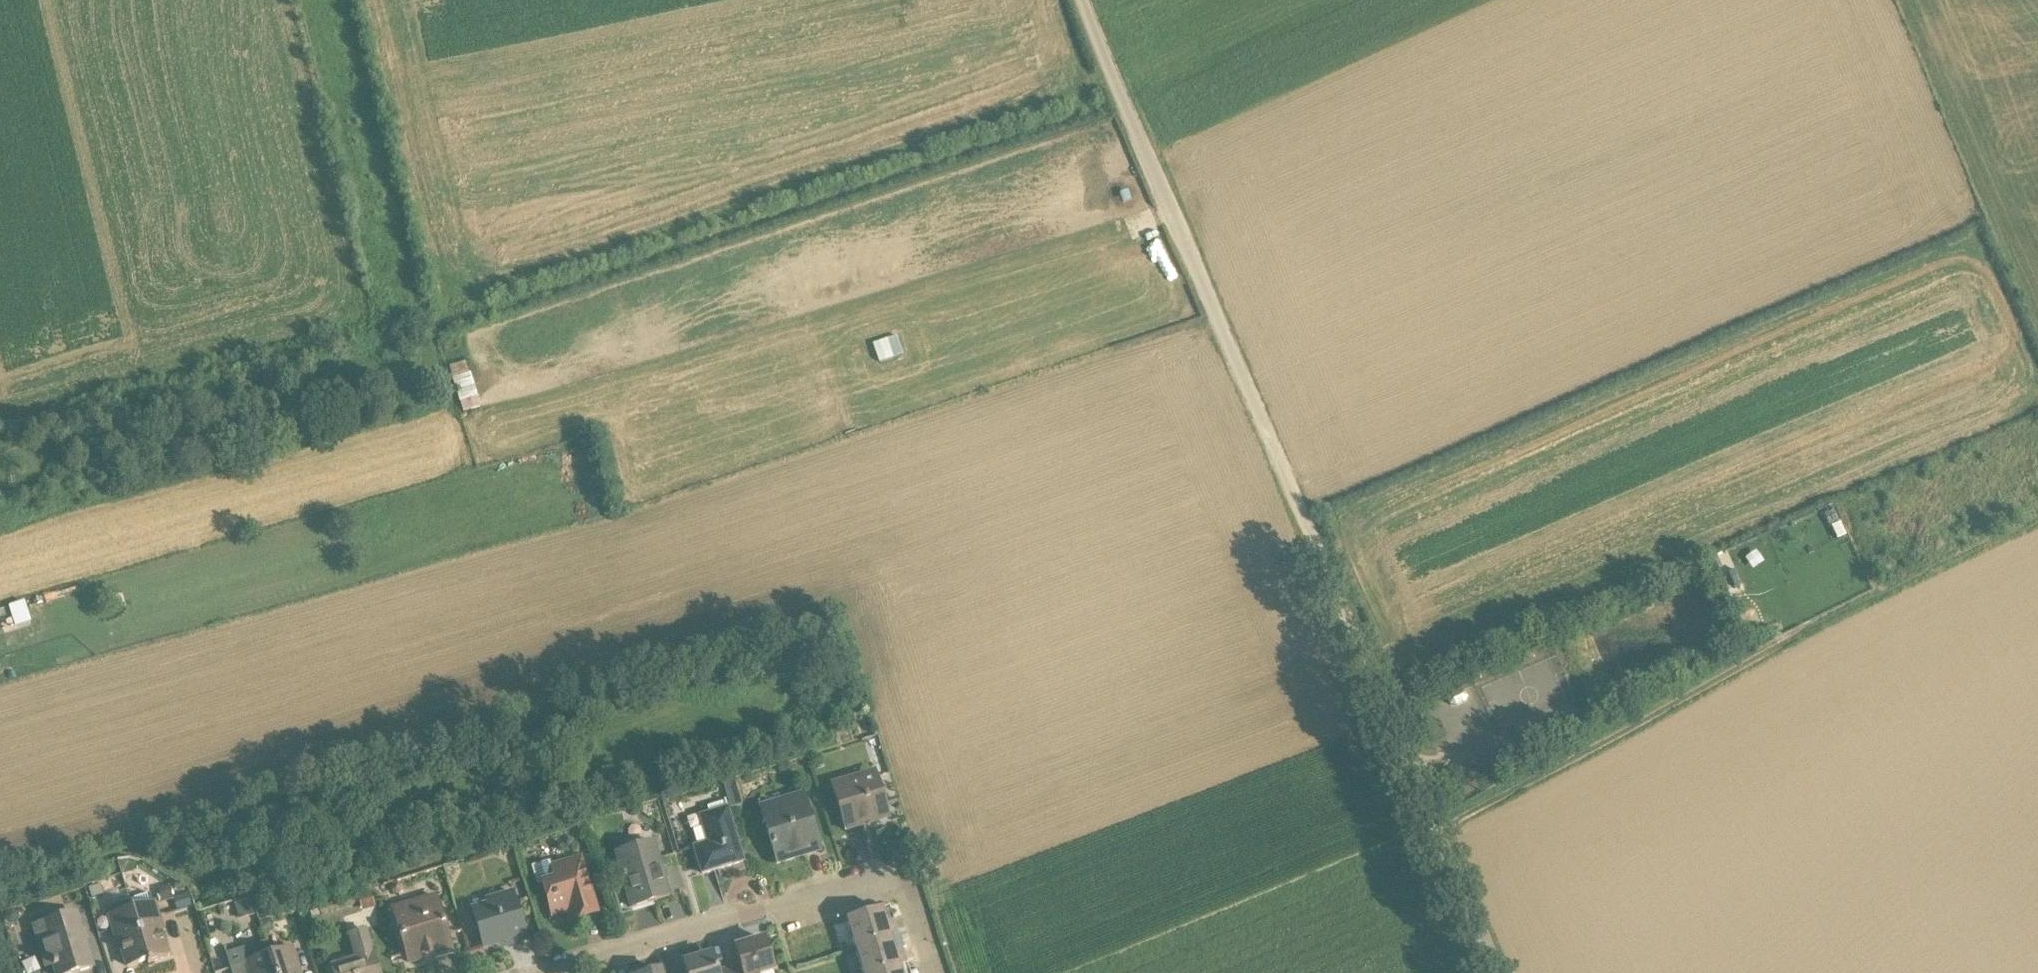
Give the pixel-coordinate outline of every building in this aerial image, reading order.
[(872,343),(877,362),(904,355),(899,336),(872,343)] [(446,369),(463,412),(480,406),(463,362),(446,369)] [(1834,510),(1825,514),(1830,527),(1840,522),(1834,510)] [(873,773),(831,786),(845,832),(887,819),(873,773)] [(817,847),(801,793),(758,806),(762,821),(777,865),(794,860),(793,855),(817,847)] [(708,808),(710,815),(700,818),(708,844),(693,848),(701,875),(743,863),(725,803),(708,808)] [(669,897),(653,844),(615,855),(631,909),(669,897)] [(537,887),(542,886),(551,916),(568,911),(571,921),(596,914),(580,861),(552,869),(550,862),(531,867),(537,887)] [(396,896),(401,895),(404,891),(403,886),(398,884),(394,885),(391,889),(392,894),(396,896)] [(103,895),(100,885),(88,888),(91,899),(103,895)] [(169,886),(158,889),(161,903),(167,902),(172,900),(169,886)] [(361,911),(374,907),(370,892),(357,897),(361,911)] [(153,905),(150,894),(129,901),(146,962),(147,964),(168,958),(156,919),(157,918),(153,905)] [(496,904),(471,911),(483,949),(510,941),(511,946),(526,941),(511,894),(495,899),(496,904)] [(435,898),(392,910),(408,964),(451,951),(435,898)] [(109,911),(111,918),(115,931),(117,930),(127,967),(146,962),(129,901),(112,906),(109,911)] [(251,901),(235,905),(240,921),(255,916),(251,901)] [(855,951),(890,940),(896,938),(891,923),(886,925),(881,911),(887,909),(887,908),(845,921),(855,951)] [(308,911),(300,913),(305,928),(313,926),(308,911)] [(77,915),(34,928),(46,969),(52,967),(53,968),(54,968),(56,972),(78,972),(92,969),(77,915)] [(272,930),(274,925),(272,920),(271,918),(261,922),(261,923),(265,933),(272,930)] [(331,967),(333,972),(379,972),(373,954),(372,954),(365,931),(349,936),(356,959),(331,967)] [(729,972),(728,972),(772,972),(773,972),(763,940),(734,949),(740,969),(729,972)] [(899,968),(905,967),(900,952),(895,954),(890,940),(855,951),(861,972),(885,972),(899,968)] [(270,957),(274,972),(296,972),(294,964),(295,964),(290,951),(270,957)] [(711,956),(693,961),(695,966),(683,969),(684,972),(716,972),(711,956)] [(248,963),(248,962),(229,968),(231,972),(274,972),(270,957),(248,963)]
